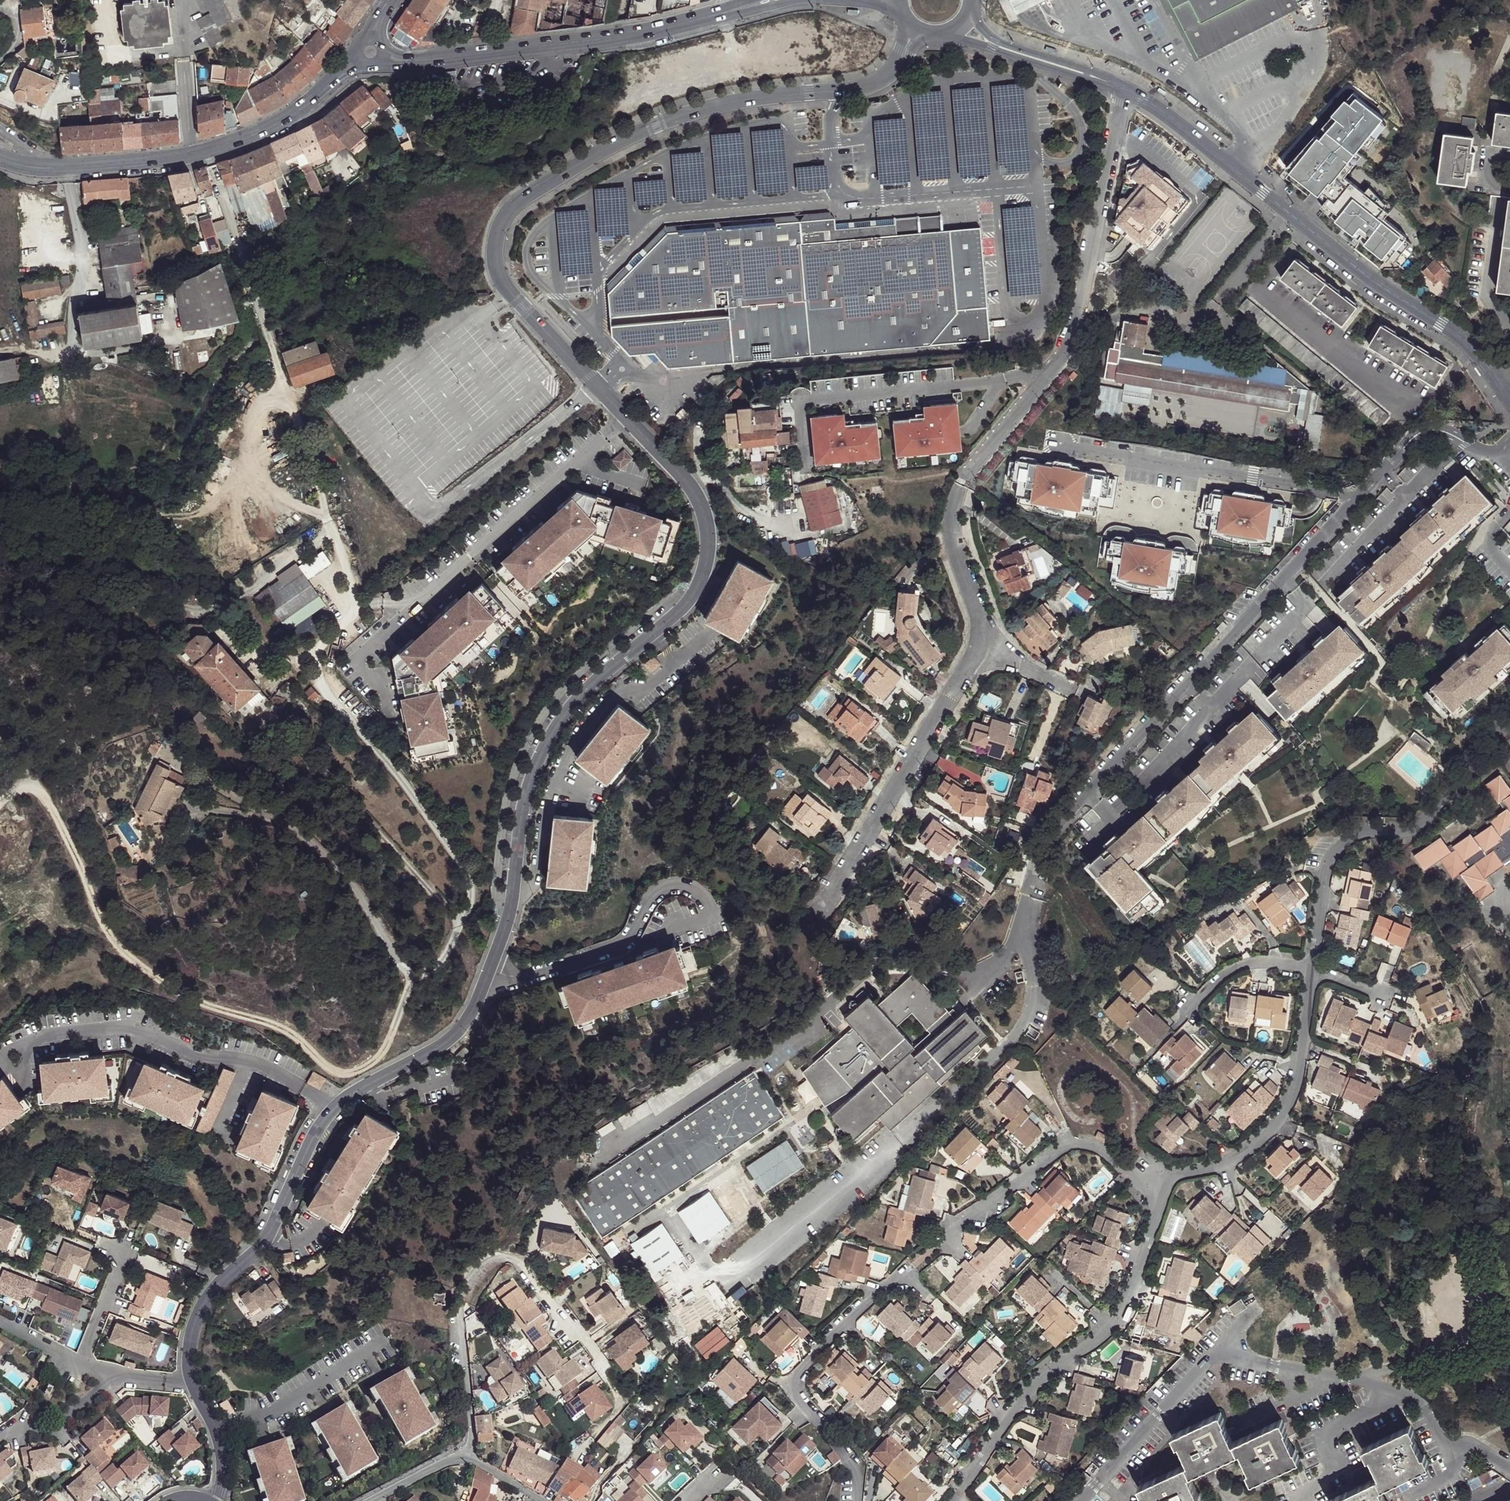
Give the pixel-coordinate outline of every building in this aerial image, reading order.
[(163,0),(160,0),(124,4),(128,46),(168,41),(163,0)] [(209,14),(195,22),(210,49),(225,41),(217,29),(232,20),(220,0),(201,0),(209,14)] [(339,15),(353,27),(370,2),(368,0),(346,0),(336,12),(339,15)] [(407,6),(432,22),(446,1),(452,5),(456,0),(412,0),(407,6)] [(566,0),(515,0),(514,6),(516,7),(512,28),(512,29),(513,32),(515,34),(561,28),(566,0)] [(1041,0),(1009,0),(1015,12),(1027,7),(1038,2),(1041,0)] [(1196,54),(1168,0),(1159,0),(1165,12),(1168,10),(1192,56),(1196,54)] [(1196,54),(1298,1),(1298,0),(1168,0),(1196,54)] [(432,22),(435,24),(438,26),(452,5),(446,1),(432,22)] [(432,22),(407,6),(395,25),(395,26),(425,46),(434,44),(435,24),(432,22)] [(42,8),(19,11),(23,37),(46,34),(45,31),(54,30),(52,12),(43,13),(42,8)] [(324,35),(338,48),(353,27),(339,15),(324,35)] [(425,46),(395,26),(390,32),(394,35),(393,36),(395,40),(397,44),(401,46),(404,46),(408,46),(409,44),(413,47),(425,46)] [(305,46),(323,65),(338,48),(324,35),(322,33),(319,30),(305,46)] [(290,61),(307,82),(323,65),(305,46),(290,61)] [(263,56),(258,68),(260,68),(258,71),(261,76),(270,70),(263,56)] [(290,61),(274,78),(285,100),(307,82),(290,61)] [(250,67),(212,64),(211,79),(228,80),(227,83),(247,84),(249,73),(250,67)] [(32,71),(26,68),(16,93),(15,95),(16,99),(18,101),(22,102),(25,100),(27,98),(44,105),(54,80),(32,71)] [(119,84),(118,73),(110,74),(111,84),(119,84)] [(111,84),(110,74),(102,74),(103,85),(111,84)] [(273,108),(260,84),(255,75),(246,89),(247,91),(260,115),(273,108)] [(274,78),(260,84),(273,108),(285,100),(274,78)] [(1023,82),(992,85),(1000,172),(1031,170),(1023,82)] [(339,103),(356,123),(362,118),(379,105),(368,92),(362,85),(339,103)] [(368,92),(379,105),(386,113),(389,110),(386,108),(391,103),(376,86),(368,92)] [(983,86),(952,88),(960,176),(991,173),(983,86)] [(234,106),(240,124),(260,115),(247,91),(246,89),(234,106)] [(943,89),(911,92),(919,180),(951,177),(943,89)] [(1354,100),(1356,101),(1361,94),(1362,93),(1358,89),(1296,156),(1300,159),(1303,156),(1306,159),(1309,156),(1307,155),(1354,100)] [(91,126),(94,151),(124,148),(122,123),(122,121),(104,124),(104,117),(111,116),(110,113),(121,111),(120,101),(101,102),(100,90),(89,90),(90,103),(88,103),(89,109),(91,126)] [(162,110),(162,144),(180,142),(176,94),(148,97),(149,110),(162,110)] [(1387,117),(1361,94),(1356,101),(1354,100),(1307,155),(1309,156),(1306,159),(1303,156),(1300,159),(1296,164),(1298,166),(1295,170),(1328,198),(1325,201),(1390,256),(1407,237),(1408,235),(1386,217),(1390,211),(1386,206),(1366,190),(1347,174),(1342,170),(1351,159),(1367,140),(1385,119),(1387,117)] [(220,99),(223,101),(226,100),(226,108),(232,108),(229,100),(225,96),(216,96),(208,98),(209,101),(216,99),(220,99)] [(139,98),(140,110),(149,110),(148,97),(139,98)] [(88,100),(73,103),(73,108),(80,107),(80,110),(89,109),(88,103),(88,100)] [(200,138),(235,126),(234,122),(236,121),(234,114),(232,114),(231,111),(225,111),(225,115),(224,115),(223,101),(198,106),(200,138)] [(426,109),(422,101),(412,105),(416,114),(426,109)] [(347,149),(365,134),(362,131),(356,123),(339,103),(321,119),(337,137),(345,145),(347,149)] [(149,122),(152,145),(162,144),(162,110),(149,110),(149,122)] [(1497,112),(1493,143),(1509,145),(1509,113),(1497,112)] [(905,117),(874,120),(880,183),(911,180),(905,117)] [(362,118),(356,123),(362,131),(369,126),(362,118)] [(1463,118),(1462,128),(1474,129),(1476,119),(1463,118)] [(337,137),(321,119),(311,124),(324,154),(326,154),(345,145),(337,137)] [(1390,123),(1385,119),(1367,140),(1372,144),(1390,123)] [(122,123),(124,148),(143,146),(141,122),(136,123),(122,123)] [(143,146),(152,145),(149,122),(141,122),(143,146)] [(400,137),(406,146),(412,144),(401,122),(395,124),(395,125),(401,135),(400,137)] [(324,154),(311,124),(296,132),(312,170),(328,163),(324,154)] [(63,153),(94,151),(91,126),(60,127),(63,153)] [(783,127),(751,130),(757,194),(789,191),(783,127)] [(743,131),(711,133),(715,197),(748,195),(743,131)] [(296,132),(269,144),(287,186),(295,183),(290,170),(287,162),(298,158),(302,165),(317,203),(325,199),(312,170),(296,132)] [(1473,171),(1476,152),(1472,151),(1474,137),(1445,133),(1439,181),(1468,185),(1469,171),(1473,171)] [(367,136),(365,134),(347,149),(349,150),(367,136)] [(287,186),(269,144),(250,152),(261,182),(266,195),(276,191),(287,186)] [(703,151),(671,153),(675,200),(707,198),(703,151)] [(261,182),(250,152),(229,159),(238,184),(240,190),(261,182)] [(1123,160),(1121,166),(1139,158),(1135,155),(1123,160)] [(290,170),(302,165),(298,158),(287,162),(290,170)] [(1139,158),(1121,166),(1114,200),(1118,209),(1111,216),(1114,219),(1135,236),(1146,244),(1185,195),(1139,158)] [(238,184),(229,159),(219,162),(226,183),(229,182),(231,186),(238,184)] [(1356,163),(1351,159),(1342,170),(1347,174),(1356,163)] [(826,164),(795,166),(797,190),(828,187),(826,164)] [(195,169),(204,198),(215,195),(206,167),(195,169)] [(197,195),(189,170),(169,174),(179,201),(197,195)] [(665,177),(633,180),(635,204),(667,202),(665,177)] [(130,198),(128,178),(83,182),(85,202),(98,201),(98,198),(119,196),(120,199),(130,198)] [(241,195),(240,190),(238,184),(231,186),(229,182),(226,183),(236,215),(247,211),(243,199),(241,195)] [(326,197),(339,190),(335,183),(322,190),(326,197)] [(1371,185),(1366,190),(1386,206),(1388,204),(1371,185)] [(626,186),(595,188),(597,235),(628,233),(626,186)] [(286,218),(276,191),(266,195),(273,216),(276,223),(286,218)] [(1509,245),(1509,198),(1507,198),(1502,237),(1505,238),(1504,245),(1509,245)] [(1387,260),(1390,256),(1325,201),(1323,204),(1331,212),(1387,260)] [(1033,205),(1002,208),(1010,296),(1041,293),(1033,205)] [(587,208),(556,211),(561,274),(592,271),(587,208)] [(209,250),(220,248),(218,242),(215,232),(212,223),(209,212),(197,216),(205,239),(198,241),(198,242),(192,244),(194,250),(196,249),(197,251),(201,250),(201,249),(207,247),(209,250)] [(732,361),(988,337),(985,309),(979,226),(940,228),(894,231),(893,216),(837,222),(834,217),(829,212),(805,213),(799,219),(792,213),(767,216),(762,222),(756,217),(731,219),(726,224),(726,225),(727,232),(723,232),(722,226),(722,225),(717,220),(692,222),(686,228),(680,223),(663,224),(606,283),(609,315),(727,306),(728,314),(732,361)] [(939,213),(893,216),(894,231),(940,228),(939,213)] [(255,234),(272,225),(269,218),(268,216),(253,224),(255,234)] [(215,232),(218,242),(231,238),(227,228),(224,219),(212,223),(215,232)] [(1131,241),(1135,236),(1114,219),(1110,224),(1131,241)] [(110,307),(80,313),(86,346),(143,337),(134,281),(145,278),(137,225),(110,230),(111,237),(100,240),(110,307)] [(1411,241),(1407,237),(1390,256),(1395,260),(1411,241)] [(1504,245),(1498,289),(1509,291),(1509,245),(1504,245)] [(1443,260),(1434,247),(1428,252),(1434,259),(1425,268),(1438,281),(1434,284),(1437,287),(1442,282),(1448,288),(1455,282),(1446,272),(1448,270),(1442,261),(1443,260)] [(1411,252),(1406,248),(1403,252),(1408,256),(1411,252)] [(1284,277),(1345,326),(1360,308),(1298,259),(1284,277)] [(176,283),(184,330),(238,320),(220,263),(176,283)] [(1438,281),(1425,268),(1421,272),(1433,284),(1434,284),(1438,281)] [(70,283),(69,276),(21,284),(24,298),(61,294),(60,285),(70,283)] [(1422,293),(1428,285),(1424,282),(1418,290),(1422,293)] [(1248,299),(1240,309),(1376,421),(1379,424),(1382,426),(1384,423),(1387,420),(1391,416),(1330,365),(1329,366),(1248,299)] [(31,301),(24,302),(29,328),(36,327),(31,301)] [(728,314),(609,324),(610,334),(623,346),(638,334),(653,351),(666,366),(732,361),(728,314)] [(1149,324),(1125,320),(1122,333),(1121,342),(1115,340),(1114,347),(1110,346),(1107,361),(1118,363),(1115,382),(1124,383),(1123,386),(1121,386),(1120,390),(1128,392),(1129,384),(1289,410),(1290,403),(1300,405),(1301,394),(1300,393),(1298,393),(1298,389),(1310,391),(1279,361),(1279,366),(1265,364),(1265,366),(1253,364),(1253,361),(1167,347),(1165,356),(1145,352),(1149,324)] [(65,325),(29,331),(30,339),(66,334),(65,325)] [(1371,345),(1438,386),(1450,366),(1384,325),(1371,345)] [(630,352),(653,351),(638,334),(623,346),(630,352)] [(281,352),(294,388),(334,374),(326,351),(324,351),(320,338),(281,352)] [(26,376),(22,356),(0,359),(0,380),(26,376)] [(1069,376),(1073,380),(1078,374),(1074,371),(1069,376)] [(721,393),(735,378),(718,381),(714,385),(721,393)] [(1120,390),(1121,386),(1102,382),(1096,413),(1115,417),(1120,390)] [(728,447),(789,442),(788,431),(781,432),(776,432),(774,401),(750,402),(751,407),(738,407),(738,412),(725,413),(726,429),(719,430),(721,445),(728,445),(728,447)] [(961,446),(957,401),(931,404),(931,411),(925,412),(925,415),(917,416),(909,417),(909,420),(893,422),(897,453),(904,452),(905,454),(921,452),(921,450),(936,449),(936,451),(953,449),(953,447),(961,446)] [(857,459),(881,457),(877,420),(854,423),(845,424),(845,420),(837,420),(837,414),(811,417),(814,438),(818,438),(818,445),(814,446),(816,461),(824,460),(824,462),(841,461),(841,458),(856,457),(857,459)] [(1296,439),(1317,442),(1322,418),(1301,414),(1296,439)] [(687,426),(694,420),(690,416),(683,423),(687,426)] [(678,437),(685,430),(681,425),(673,433),(678,437)] [(632,457),(624,449),(612,460),(620,469),(632,457)] [(1046,462),(1046,463),(1054,465),(1054,464),(1072,467),(1072,468),(1080,469),(1080,467),(1078,464),(1073,463),(1072,461),(1057,458),(1054,460),(1050,459),(1046,462)] [(1021,459),(1017,459),(1016,461),(1016,467),(1014,466),(1011,479),(1019,480),(1017,495),(1019,496),(1033,498),(1032,501),(1048,503),(1047,507),(1065,510),(1066,506),(1082,509),(1082,506),(1096,508),(1098,509),(1101,494),(1108,495),(1110,482),(1108,482),(1109,476),(1109,474),(1106,473),(1090,470),(1080,469),(1072,468),(1072,467),(1054,464),(1054,465),(1046,463),(1037,462),(1021,459)] [(1016,467),(1016,461),(1010,460),(1007,479),(1011,479),(1014,466),(1016,467)] [(1472,465),(1469,468),(1479,478),(1484,473),(1480,467),(1477,469),(1472,465)] [(1338,600),(1358,623),(1425,561),(1423,559),(1489,498),(1469,475),(1452,490),(1450,488),(1427,509),(1429,511),(1402,536),(1404,539),(1394,549),(1391,546),(1368,567),(1371,570),(1338,600)] [(829,479),(800,486),(811,531),(841,524),(829,479)] [(781,498),(792,497),(791,490),(781,491),(781,498)] [(1213,490),(1211,490),(1211,493),(1210,498),(1208,498),(1206,511),(1213,512),(1210,530),(1212,530),(1273,540),(1275,540),(1277,522),(1285,524),(1287,511),(1285,510),(1286,505),(1286,502),(1284,502),(1273,500),(1264,499),(1233,494),(1224,492),(1213,490)] [(1233,492),(1233,494),(1264,499),(1264,497),(1263,494),(1235,490),(1233,492)] [(582,533),(587,528),(593,530),(593,531),(608,536),(608,534),(622,539),(621,542),(636,547),(636,546),(655,552),(664,554),(673,523),(665,520),(659,518),(660,517),(646,513),(647,511),(639,509),(640,508),(632,505),(631,510),(617,505),(617,507),(596,500),(597,496),(583,492),(580,495),(577,492),(564,503),(567,506),(541,531),(538,527),(526,539),(525,537),(513,548),(517,552),(496,571),(517,594),(528,584),(529,586),(561,554),(562,555),(583,534),(582,533)] [(1210,498),(1211,493),(1205,492),(1202,510),(1206,511),(1208,498),(1210,498)] [(1018,502),(1047,507),(1048,503),(1032,501),(1033,498),(1019,496),(1018,502)] [(1066,506),(1065,510),(1095,515),(1096,508),(1082,506),(1082,509),(1066,506)] [(667,515),(665,520),(673,523),(664,554),(655,552),(654,558),(668,562),(681,519),(667,515)] [(1273,540),(1212,530),(1211,535),(1272,545),(1273,540)] [(1402,536),(1391,546),(1394,549),(1404,539),(1402,536)] [(1107,558),(1115,559),(1112,577),(1114,578),(1175,587),(1176,588),(1179,570),(1186,571),(1189,558),(1187,558),(1188,552),(1188,549),(1186,549),(1175,547),(1166,546),(1135,541),(1126,539),(1115,538),(1113,537),(1112,540),(1112,545),(1110,545),(1107,558)] [(1135,539),(1135,541),(1166,546),(1166,544),(1165,542),(1137,537),(1135,539)] [(1112,540),(1106,539),(1103,557),(1107,558),(1110,545),(1112,545),(1112,540)] [(1026,548),(1022,549),(1028,564),(1022,567),(1025,576),(1030,575),(1035,573),(1026,548)] [(1028,564),(1022,549),(1014,552),(1015,554),(999,560),(1002,569),(999,571),(998,574),(1000,577),(1002,579),(1006,579),(1011,593),(1023,588),(1024,591),(1034,587),(1030,575),(1025,576),(1022,567),(1028,564)] [(300,562),(307,576),(331,563),(324,550),(300,562)] [(765,594),(773,580),(738,560),(705,619),(740,639),(756,609),(761,612),(769,597),(765,594)] [(265,601),(301,573),(297,567),(288,573),(286,571),(277,578),(278,581),(270,587),(260,594),(265,601)] [(318,595),(301,573),(265,601),(268,605),(281,622),(318,595)] [(501,582),(494,574),(485,581),(493,590),(501,582)] [(1175,587),(1114,578),(1113,582),(1174,592),(1175,587)] [(1062,598),(1072,585),(1064,579),(1054,591),(1062,598)] [(414,740),(415,746),(417,754),(449,747),(443,719),(444,719),(440,703),(437,704),(434,690),(435,690),(432,675),(431,675),(429,668),(436,665),(437,666),(458,646),(459,648),(493,617),(492,616),(503,606),(482,584),(461,603),(457,598),(446,608),(447,610),(435,621),(437,624),(410,647),(407,644),(395,655),(398,658),(394,662),(397,676),(401,675),(406,697),(404,697),(409,718),(406,719),(408,727),(410,727),(413,740),(414,740)] [(939,655),(922,635),(914,641),(909,633),(909,628),(913,627),(915,624),(915,621),(914,618),(911,616),(913,593),(900,592),(895,626),(899,626),(898,636),(923,668),(939,655)] [(268,605),(265,601),(260,594),(254,598),(262,609),(268,605)] [(324,604),(318,595),(281,622),(288,631),(324,604)] [(1044,604),(1028,617),(1031,621),(1024,627),(1032,637),(1036,634),(1048,649),(1058,641),(1057,640),(1062,635),(1055,627),(1059,623),(1044,604)] [(1212,610),(1206,617),(1210,621),(1216,614),(1212,610)] [(1081,643),(1096,662),(1110,651),(1125,647),(1124,645),(1136,642),(1130,622),(1098,629),(1081,643)] [(1266,696),(1286,717),(1358,650),(1352,644),(1358,639),(1343,623),(1326,639),(1323,635),(1273,682),(1277,685),(1266,696)] [(233,707),(245,721),(267,701),(241,671),(244,669),(236,660),(233,662),(218,645),(215,647),(203,632),(205,630),(201,625),(188,624),(173,638),(182,648),(195,662),(195,663),(224,697),(218,703),(227,712),(233,707)] [(914,641),(922,635),(915,624),(913,627),(909,628),(909,633),(914,641)] [(1432,692),(1451,715),(1509,661),(1509,628),(1506,624),(1491,638),(1488,634),(1477,644),(1480,647),(1471,656),(1468,653),(1454,665),(1458,669),(1432,692)] [(880,636),(875,641),(880,646),(885,641),(880,636)] [(885,641),(880,646),(890,653),(895,649),(893,646),(897,643),(891,636),(885,641)] [(1366,649),(1358,639),(1352,644),(1358,650),(1361,653),(1366,649)] [(654,656),(645,664),(652,672),(661,664),(654,656)] [(877,656),(864,672),(869,676),(863,682),(879,696),(891,681),(894,683),(900,675),(877,656)] [(894,683),(891,681),(879,696),(883,698),(894,684),(894,683)] [(318,695),(312,687),(305,693),(306,695),(312,701),(318,695)] [(1096,723),(1098,724),(1102,725),(1114,702),(1105,698),(1103,701),(1089,695),(1085,704),(1086,705),(1081,715),(1078,723),(1092,729),(1096,723)] [(853,698),(847,704),(842,711),(840,710),(833,717),(857,737),(868,723),(871,726),(877,719),(853,698)] [(842,711),(847,704),(840,699),(828,713),(833,717),(840,710),(842,711)] [(1086,705),(1085,704),(1083,703),(1077,714),(1081,715),(1086,705)] [(334,712),(327,704),(320,710),(327,718),(334,712)] [(640,742),(650,729),(618,704),(576,757),(607,782),(628,756),(632,759),(643,745),(640,742)] [(186,722),(193,728),(202,719),(203,719),(197,711),(186,722)] [(1121,839),(1094,864),(1104,874),(1100,878),(1142,922),(1163,902),(1135,872),(1138,869),(1210,802),(1207,799),(1272,737),(1268,733),(1274,728),(1257,711),(1242,726),(1239,722),(1216,744),(1219,747),(1203,762),(1186,777),(1189,780),(1178,790),(1176,787),(1153,808),(1156,811),(1133,831),(1137,836),(1127,845),(1121,839)] [(984,713),(981,724),(989,727),(990,724),(1009,730),(1012,722),(984,713)] [(193,728),(190,731),(194,735),(200,729),(202,730),(207,724),(202,719),(193,728)] [(989,727),(981,724),(972,722),(966,739),(981,744),(984,745),(984,743),(989,744),(988,748),(986,754),(999,758),(1003,748),(1011,751),(1020,724),(1012,722),(1009,730),(990,724),(989,727)] [(871,726),(868,723),(857,737),(860,740),(871,727),(871,726)] [(1268,733),(1272,737),(1276,741),(1281,736),(1274,728),(1268,733)] [(1426,751),(1431,744),(1416,731),(1410,739),(1426,751)] [(157,753),(161,744),(154,740),(149,749),(157,753)] [(1203,762),(1219,747),(1216,744),(1200,759),(1203,762)] [(415,746),(412,747),(415,760),(455,751),(454,746),(417,754),(415,746)] [(841,752),(835,759),(841,764),(847,757),(841,752)] [(172,786),(175,788),(177,788),(181,779),(167,771),(171,763),(158,757),(137,797),(147,813),(162,802),(172,786)] [(841,764),(835,759),(829,766),(825,763),(818,771),(832,783),(839,776),(842,779),(847,773),(861,785),(869,775),(847,757),(841,764)] [(1034,795),(1039,797),(1046,799),(1048,795),(1049,796),(1054,782),(1049,780),(1051,773),(1040,769),(1038,774),(1036,780),(1025,776),(1023,785),(1024,786),(1018,803),(1023,805),(1029,807),(1034,795)] [(1036,780),(1038,774),(1027,771),(1025,776),(1036,780)] [(944,775),(941,780),(949,785),(951,783),(966,792),(974,792),(974,789),(966,789),(944,775)] [(1501,803),(1504,800),(1506,802),(1509,799),(1509,789),(1500,776),(1485,787),(1497,805),(1501,803)] [(949,785),(941,780),(935,789),(943,793),(941,797),(953,805),(962,812),(960,814),(973,815),(973,810),(984,811),(985,792),(974,792),(966,792),(951,783),(949,785)] [(164,808),(175,788),(172,786),(162,802),(164,808)] [(807,789),(801,796),(804,798),(791,814),(806,826),(813,819),(816,821),(823,814),(825,816),(832,808),(807,789)] [(1033,813),(1039,797),(1034,795),(1029,807),(1023,805),(1022,809),(1033,813)] [(804,798),(801,796),(788,812),(791,814),(804,798)] [(1462,878),(1473,892),(1487,883),(1489,885),(1492,883),(1489,878),(1504,866),(1500,859),(1509,853),(1509,799),(1506,802),(1504,800),(1501,803),(1505,809),(1487,823),(1490,828),(1476,837),(1473,833),(1454,847),(1453,844),(1449,847),(1442,836),(1415,856),(1426,871),(1442,860),(1454,879),(1453,880),(1455,882),(1462,878)] [(168,814),(164,808),(162,802),(147,813),(152,821),(157,818),(158,820),(168,814)] [(962,812),(953,805),(951,808),(960,814),(962,812)] [(819,823),(825,816),(823,814),(816,821),(819,823)] [(947,848),(955,836),(937,824),(939,821),(930,814),(917,831),(924,837),(920,842),(935,852),(941,844),(947,848)] [(594,820),(555,815),(547,882),(587,887),(591,853),(595,854),(597,836),(593,836),(594,820)] [(813,819),(806,826),(813,831),(819,823),(816,821),(813,819)] [(937,824),(955,836),(957,833),(939,821),(937,824)] [(770,859),(781,868),(787,861),(790,863),(796,854),(800,858),(806,851),(791,838),(786,844),(775,835),(778,833),(768,825),(755,842),(764,850),(762,852),(770,859)] [(108,832),(113,844),(121,841),(117,829),(108,832)] [(1131,829),(1121,839),(1127,845),(1137,836),(1133,831),(1131,829)] [(1500,859),(1504,866),(1509,874),(1509,853),(1500,859)] [(777,874),(781,868),(770,859),(766,865),(777,874)] [(1356,868),(1371,872),(1373,862),(1364,860),(1362,866),(1356,865),(1356,868)] [(1094,864),(1090,867),(1100,878),(1104,874),(1094,864)] [(911,915),(921,910),(917,902),(921,896),(923,898),(928,891),(924,888),(927,881),(904,865),(897,875),(906,882),(900,890),(905,893),(902,897),(911,915)] [(1342,894),(1340,905),(1354,908),(1357,897),(1369,900),(1375,873),(1371,872),(1356,868),(1351,868),(1348,878),(1352,879),(1348,895),(1344,894),(1342,894)] [(1166,899),(1138,869),(1135,872),(1163,902),(1166,899)] [(1289,912),(1285,907),(1297,897),(1299,900),(1306,895),(1295,880),(1288,885),(1285,881),(1273,890),(1274,892),(1257,904),(1275,927),(1291,915),(1289,912)] [(1487,883),(1473,892),(1482,904),(1496,895),(1489,885),(1487,883)] [(1256,892),(1242,898),(1257,917),(1261,914),(1254,905),(1261,899),(1256,892)] [(885,896),(865,902),(870,916),(875,932),(894,926),(885,896)] [(1297,897),(1285,907),(1289,912),(1295,907),(1294,905),(1299,900),(1297,897)] [(1357,897),(1354,908),(1366,911),(1369,900),(1357,897)] [(870,916),(865,902),(861,904),(866,917),(870,916)] [(1367,920),(1369,911),(1366,911),(1354,908),(1352,917),(1341,914),(1334,943),(1337,944),(1347,946),(1355,948),(1362,919),(1367,920)] [(1247,929),(1249,933),(1257,927),(1246,913),(1239,918),(1234,912),(1219,924),(1217,921),(1208,927),(1203,921),(1194,929),(1204,941),(1209,937),(1217,946),(1233,933),(1237,938),(1247,929)] [(1403,947),(1410,928),(1403,925),(1378,915),(1371,931),(1387,937),(1386,940),(1403,947)] [(1239,941),(1249,933),(1247,929),(1237,938),(1239,941)] [(1370,934),(1386,940),(1387,937),(1371,931),(1370,934)] [(579,981),(564,986),(569,1001),(567,1002),(569,1010),(572,1009),(575,1019),(590,1014),(611,1007),(610,1002),(624,997),(624,996),(638,991),(640,997),(683,982),(672,949),(657,954),(657,953),(644,957),(643,954),(635,957),(636,961),(600,974),(598,970),(590,973),(591,975),(578,980),(579,981)] [(1354,955),(1361,957),(1363,951),(1357,949),(1354,955)] [(1121,984),(1136,999),(1150,984),(1135,970),(1121,984)] [(890,1132),(980,1050),(976,1045),(987,1035),(966,1011),(955,1020),(914,974),(878,1007),(869,997),(845,1019),(853,1030),(802,1074),(825,1108),(853,1090),(856,1093),(831,1116),(852,1141),(878,1119),(890,1132)] [(1150,984),(1136,999),(1139,1002),(1153,987),(1150,984)] [(829,997),(836,991),(831,985),(824,992),(829,997)] [(1426,1005),(1420,1007),(1425,1019),(1434,1015),(1435,1017),(1452,1009),(1443,990),(1434,994),(1430,985),(1414,992),(1418,1002),(1424,1000),(1426,1005)] [(1289,999),(1257,994),(1257,997),(1255,1011),(1254,1017),(1271,1019),(1270,1026),(1285,1028),(1289,999)] [(1255,1011),(1257,997),(1248,995),(1247,997),(1230,995),(1228,1015),(1245,1018),(1246,1010),(1255,1011)] [(1123,1029),(1138,1013),(1120,997),(1105,1011),(1123,1029)] [(1354,1045),(1363,1024),(1352,1020),(1356,1011),(1344,1006),(1343,1010),(1339,1009),(1340,1005),(1341,1003),(1332,999),(1320,1031),(1338,1038),(1341,1029),(1347,1032),(1346,1035),(1349,1036),(1347,1041),(1354,1045)] [(1139,1015),(1128,1026),(1151,1047),(1166,1031),(1151,1017),(1144,1010),(1139,1015)] [(1139,1015),(1138,1013),(1123,1029),(1124,1030),(1128,1026),(1139,1015)] [(590,1014),(575,1019),(578,1025),(592,1020),(590,1014)] [(1154,1014),(1151,1017),(1166,1031),(1169,1029),(1154,1014)] [(1361,1047),(1361,1048),(1381,1055),(1384,1049),(1402,1056),(1413,1029),(1394,1022),(1387,1039),(1380,1035),(1375,1034),(1376,1031),(1380,1022),(1373,1019),(1370,1027),(1361,1047)] [(1361,1047),(1370,1027),(1363,1024),(1354,1045),(1361,1047)] [(1191,1051),(1194,1048),(1197,1044),(1186,1033),(1178,1042),(1173,1036),(1160,1049),(1166,1055),(1170,1051),(1178,1059),(1172,1066),(1181,1075),(1198,1058),(1196,1057),(1191,1051)] [(459,1060),(469,1052),(464,1047),(455,1056),(459,1060)] [(1200,1053),(1194,1048),(1191,1051),(1196,1057),(1200,1053)] [(1219,1082),(1226,1089),(1233,1081),(1226,1075),(1229,1072),(1236,1079),(1245,1069),(1237,1062),(1236,1064),(1224,1051),(1204,1072),(1217,1084),(1219,1082)] [(209,1089),(176,1074),(178,1070),(163,1063),(161,1068),(127,1053),(90,1057),(90,1052),(73,1054),(74,1058),(44,1062),(47,1089),(32,1090),(20,1099),(4,1077),(0,1080),(0,1130),(37,1103),(119,1094),(193,1127),(206,1095),(209,1089)] [(1334,1060),(1322,1055),(1317,1067),(1320,1068),(1313,1085),(1323,1089),(1339,1096),(1346,1077),(1330,1071),(1334,1060)] [(234,1071),(224,1067),(214,1091),(211,1098),(197,1129),(207,1133),(234,1071)] [(313,1072),(307,1082),(320,1089),(326,1079),(313,1072)] [(603,1240),(786,1118),(757,1073),(572,1194),(603,1240)] [(1348,1078),(1340,1097),(1360,1105),(1373,1110),(1380,1091),(1371,1087),(1366,1085),(1348,1078)] [(1263,1087),(1255,1080),(1225,1111),(1244,1129),(1273,1097),(1273,1096),(1263,1087)] [(986,1096),(1009,1119),(1021,1108),(1024,1105),(1010,1090),(1000,1081),(986,1096)] [(1269,1081),(1263,1087),(1273,1096),(1277,1088),(1269,1081)] [(1221,1094),(1226,1089),(1219,1082),(1217,1084),(1214,1087),(1221,1094)] [(1010,1090),(1024,1105),(1027,1101),(1013,1087),(1010,1090)] [(279,1096),(264,1089),(258,1103),(254,1101),(242,1129),(246,1131),(237,1150),(274,1167),(302,1106),(290,1100),(291,1098),(280,1094),(279,1096)] [(1373,1110),(1360,1105),(1359,1109),(1371,1114),(1373,1110)] [(1202,1122),(1190,1110),(1183,1118),(1171,1107),(1158,1121),(1165,1128),(1155,1138),(1168,1150),(1175,1142),(1190,1126),(1194,1130),(1202,1122)] [(1009,1119),(1003,1126),(1012,1134),(1014,1132),(1028,1146),(1043,1132),(1028,1117),(1028,1116),(1021,1108),(1009,1119)] [(307,1207),(343,1229),(402,1133),(366,1111),(358,1124),(354,1121),(346,1135),(350,1138),(334,1163),(330,1160),(314,1187),(318,1189),(307,1207)] [(1219,1124),(1212,1118),(1204,1126),(1212,1132),(1219,1124)] [(984,1145),(966,1127),(945,1149),(962,1166),(970,1158),(968,1156),(974,1148),(977,1151),(985,1159),(992,1152),(991,1151),(984,1145)] [(1014,1132),(1012,1134),(1010,1135),(1025,1149),(1028,1146),(1014,1132)] [(803,1165),(787,1139),(746,1166),(763,1191),(803,1165)] [(990,1139),(984,1145),(991,1151),(996,1145),(990,1139)] [(1175,1142),(1168,1150),(1170,1152),(1177,1144),(1175,1142)] [(1290,1152),(1282,1144),(1268,1158),(1274,1164),(1273,1165),(1280,1173),(1294,1159),(1295,1161),(1301,1155),(1294,1148),(1290,1152)] [(968,1156),(970,1158),(977,1151),(974,1148),(968,1156)] [(1302,1164),(1289,1178),(1296,1184),(1313,1201),(1328,1186),(1314,1172),(1312,1174),(1310,1172),(1302,1164)] [(58,1166),(52,1182),(76,1191),(73,1198),(81,1201),(84,1194),(90,1178),(58,1166)] [(907,1174),(913,1175),(934,1181),(936,1173),(929,1172),(909,1166),(907,1174)] [(931,1166),(929,1172),(940,1174),(942,1168),(931,1166)] [(1316,1167),(1310,1172),(1312,1174),(1314,1172),(1328,1186),(1332,1182),(1316,1167)] [(942,1168),(940,1174),(948,1176),(949,1170),(942,1168)] [(1043,1187),(1037,1193),(1056,1211),(1057,1209),(1052,1204),(1056,1199),(1060,1202),(1065,1196),(1075,1187),(1065,1178),(1068,1175),(1062,1170),(1045,1188),(1043,1187)] [(913,1175),(903,1208),(914,1211),(926,1215),(928,1208),(930,1210),(933,1201),(928,1200),(934,1181),(913,1175)] [(1296,1184),(1289,1178),(1283,1184),(1290,1190),(1296,1184)] [(52,1182),(49,1189),(73,1198),(76,1191),(52,1182)] [(107,1192),(100,1209),(123,1217),(129,1201),(107,1192)] [(710,1193),(679,1214),(700,1245),(731,1224),(710,1193)] [(1056,1211),(1037,1193),(1032,1198),(1036,1202),(1027,1212),(1023,1209),(1011,1222),(1028,1239),(1056,1211)] [(1192,1209),(1216,1232),(1232,1215),(1225,1208),(1223,1210),(1215,1203),(1206,1194),(1198,1203),(1192,1209)] [(85,1210),(94,1215),(100,1204),(90,1199),(85,1210)] [(1187,1205),(1192,1209),(1198,1203),(1194,1199),(1187,1205)] [(184,1211),(157,1201),(149,1222),(175,1232),(175,1233),(188,1238),(193,1224),(180,1219),(184,1211)] [(1223,1210),(1225,1208),(1217,1201),(1215,1203),(1223,1210)] [(1110,1233),(1106,1244),(1116,1247),(1119,1248),(1122,1237),(1120,1237),(1123,1229),(1120,1228),(1122,1222),(1126,1211),(1108,1204),(1105,1216),(1099,1214),(1094,1228),(1110,1233)] [(903,1208),(893,1206),(891,1214),(896,1215),(893,1226),(889,1225),(885,1240),(905,1246),(907,1238),(909,1230),(913,1231),(915,1220),(912,1220),(914,1211),(903,1208)] [(1131,1212),(1126,1211),(1122,1222),(1127,1224),(1131,1212)] [(1232,1215),(1216,1232),(1220,1236),(1235,1221),(1242,1227),(1245,1224),(1233,1213),(1232,1215)] [(6,1251),(17,1224),(0,1217),(0,1248),(6,1251)] [(1250,1230),(1245,1224),(1242,1227),(1235,1221),(1220,1236),(1232,1248),(1238,1242),(1254,1257),(1266,1245),(1255,1234),(1259,1229),(1254,1225),(1250,1230)] [(663,1225),(631,1246),(652,1277),(683,1256),(663,1225)] [(568,1255),(580,1247),(576,1241),(572,1240),(573,1235),(542,1227),(537,1246),(568,1255)] [(1255,1234),(1266,1245),(1271,1240),(1259,1229),(1255,1234)] [(1232,1248),(1220,1236),(1215,1241),(1227,1253),(1232,1248)] [(986,1278),(988,1281),(1001,1268),(998,1266),(1014,1250),(1000,1237),(985,1253),(978,1259),(975,1256),(974,1255),(968,1261),(986,1278)] [(91,1251),(65,1241),(59,1256),(56,1264),(51,1262),(54,1255),(47,1251),(40,1267),(68,1277),(74,1261),(85,1266),(91,1251)] [(1079,1248),(1080,1248),(1081,1245),(1070,1241),(1064,1257),(1071,1259),(1075,1260),(1079,1248)] [(1106,1244),(1095,1241),(1092,1252),(1080,1248),(1079,1248),(1075,1260),(1071,1259),(1068,1268),(1083,1273),(1081,1278),(1091,1281),(1103,1286),(1112,1259),(1116,1247),(1106,1244)] [(1238,1242),(1232,1248),(1248,1264),(1254,1257),(1238,1242)] [(839,1269),(837,1276),(840,1277),(853,1281),(855,1273),(859,1274),(863,1276),(867,1263),(870,1252),(846,1245),(842,1259),(839,1269)] [(585,1254),(580,1247),(568,1255),(573,1262),(585,1254)] [(978,1259),(985,1253),(981,1250),(975,1256),(978,1259)] [(293,1252),(281,1254),(282,1263),(294,1260),(293,1252)] [(835,1257),(832,1267),(839,1269),(842,1259),(835,1257)] [(959,1306),(986,1278),(968,1261),(965,1258),(959,1264),(963,1268),(966,1271),(955,1282),(945,1292),(959,1306)] [(1171,1292),(1169,1300),(1185,1304),(1196,1264),(1176,1258),(1173,1269),(1168,1287),(1166,1291),(1171,1292)] [(874,1265),(867,1263),(863,1276),(870,1278),(874,1265)] [(953,1279),(955,1282),(966,1271),(963,1268),(953,1279)] [(1168,1287),(1173,1269),(1168,1268),(1163,1285),(1168,1287)] [(820,1271),(816,1283),(809,1281),(807,1290),(805,1296),(801,1311),(822,1316),(827,1298),(830,1299),(835,1285),(837,1286),(840,1277),(837,1276),(820,1271)] [(131,1303),(128,1310),(142,1316),(145,1309),(149,1311),(156,1293),(166,1297),(172,1282),(147,1272),(141,1288),(138,1294),(134,1304),(131,1303)] [(1042,1284),(1032,1273),(1016,1290),(1033,1306),(1047,1291),(1052,1286),(1045,1280),(1042,1284)] [(251,1289),(240,1296),(248,1307),(256,1309),(261,1305),(264,1309),(285,1294),(274,1279),(267,1284),(266,1282),(256,1289),(252,1291),(251,1289)] [(511,1310),(516,1317),(532,1306),(526,1298),(525,1300),(510,1279),(494,1291),(508,1312),(511,1310)] [(84,1300),(37,1282),(32,1296),(45,1301),(42,1308),(76,1321),(84,1300)] [(593,1301),(589,1304),(587,1305),(594,1315),(603,1310),(605,1314),(603,1316),(608,1324),(625,1312),(610,1290),(605,1294),(601,1287),(589,1295),(593,1301)] [(1047,1291),(1033,1306),(1039,1312),(1041,1310),(1053,1298),(1047,1291)] [(1256,1300),(1251,1294),(1231,1308),(1235,1315),(1256,1300)] [(585,1298),(589,1304),(593,1301),(589,1295),(585,1298)] [(1158,1297),(1156,1296),(1153,1307),(1163,1309),(1163,1307),(1156,1305),(1158,1297)] [(1053,1298),(1041,1310),(1045,1314),(1038,1320),(1046,1329),(1061,1341),(1077,1324),(1064,1312),(1067,1308),(1054,1297),(1053,1298)] [(1187,1305),(1185,1304),(1169,1300),(1158,1297),(1156,1305),(1163,1307),(1163,1309),(1161,1316),(1182,1322),(1187,1305)] [(902,1332),(907,1338),(909,1336),(922,1323),(917,1317),(915,1319),(913,1320),(895,1303),(892,1300),(872,1320),(885,1333),(891,1327),(899,1335),(902,1332)] [(899,1300),(895,1303),(913,1320),(915,1319),(904,1308),(906,1306),(899,1300)] [(807,1328),(783,1305),(761,1328),(765,1332),(780,1346),(794,1331),(797,1333),(799,1336),(807,1328)] [(531,1343),(544,1334),(538,1325),(543,1322),(532,1306),(516,1317),(522,1325),(519,1327),(531,1343)] [(427,1314),(427,1318),(431,1318),(432,1317),(435,1317),(436,1318),(439,1318),(439,1313),(438,1314),(437,1311),(439,1310),(439,1307),(435,1307),(435,1308),(432,1308),(432,1307),(429,1307),(428,1310),(429,1311),(429,1313),(427,1314)] [(1439,1321),(1439,1312),(1425,1312),(1426,1321),(1439,1321)] [(55,1314),(52,1322),(68,1329),(71,1321),(55,1314)] [(516,1317),(513,1319),(519,1327),(522,1325),(516,1317)] [(922,1323),(909,1336),(916,1343),(923,1337),(928,1342),(936,1349),(951,1333),(944,1326),(940,1329),(935,1324),(928,1317),(922,1323)] [(939,1320),(935,1324),(940,1329),(944,1326),(939,1320)] [(117,1322),(109,1340),(126,1347),(148,1355),(155,1337),(117,1322)] [(616,1342),(607,1348),(616,1363),(625,1357),(628,1362),(629,1362),(630,1365),(637,1360),(636,1357),(651,1347),(636,1323),(619,1334),(622,1338),(616,1342)] [(946,1323),(944,1326),(951,1333),(954,1331),(946,1323)] [(705,1359),(730,1339),(718,1324),(693,1343),(705,1359)] [(1056,1346),(1061,1341),(1046,1329),(1042,1333),(1056,1346)] [(794,1331),(780,1346),(765,1332),(759,1337),(776,1353),(797,1333),(794,1331)] [(544,1334),(531,1343),(536,1351),(549,1341),(544,1334)] [(936,1349),(928,1342),(926,1344),(933,1352),(936,1349)] [(963,1366),(957,1372),(959,1374),(975,1389),(981,1383),(979,1381),(977,1379),(984,1372),(986,1374),(994,1365),(1001,1358),(984,1342),(962,1365),(963,1366)] [(869,1377),(861,1369),(856,1364),(859,1362),(853,1356),(850,1359),(842,1352),(835,1345),(823,1358),(836,1371),(832,1374),(839,1381),(843,1378),(855,1391),(869,1377)] [(126,1347),(123,1354),(145,1362),(148,1355),(126,1347)] [(553,1347),(536,1359),(547,1376),(554,1372),(563,1385),(560,1387),(566,1395),(575,1388),(578,1386),(572,1378),(582,1372),(572,1358),(569,1360),(564,1363),(561,1359),(553,1347)] [(845,1348),(842,1352),(850,1359),(853,1356),(845,1348)] [(677,1363),(671,1354),(665,1360),(673,1368),(677,1363)] [(1121,1374),(1118,1373),(1115,1384),(1136,1389),(1144,1360),(1126,1355),(1123,1365),(1121,1374)] [(499,1356),(486,1365),(492,1373),(494,1371),(500,1379),(494,1384),(496,1386),(489,1391),(496,1400),(506,1393),(508,1395),(521,1386),(511,1372),(510,1373),(499,1356)] [(712,1378),(736,1400),(757,1379),(733,1356),(712,1378)] [(616,1363),(621,1370),(630,1365),(629,1362),(628,1362),(625,1357),(616,1363)] [(823,1365),(832,1374),(836,1371),(823,1358),(823,1365)] [(873,1373),(875,1371),(867,1363),(861,1369),(869,1377),(873,1373)] [(492,1373),(486,1365),(483,1366),(494,1382),(486,1387),(489,1391),(496,1386),(494,1384),(500,1379),(494,1371),(492,1373)] [(994,1365),(986,1374),(988,1376),(996,1367),(994,1365)] [(957,1372),(956,1371),(948,1379),(950,1382),(959,1374),(957,1372)] [(406,1372),(393,1379),(396,1384),(405,1378),(408,1384),(412,1382),(406,1372)] [(977,1379),(979,1381),(986,1374),(984,1372),(977,1379)] [(879,1379),(873,1373),(869,1377),(855,1391),(850,1397),(856,1403),(860,1399),(872,1410),(887,1395),(875,1383),(879,1379)] [(1093,1378),(1075,1373),(1072,1381),(1076,1382),(1074,1390),(1072,1390),(1067,1409),(1089,1415),(1093,1399),(1096,1388),(1091,1386),(1093,1378)] [(975,1389),(959,1374),(950,1382),(945,1388),(942,1385),(936,1392),(940,1396),(934,1401),(946,1413),(958,1400),(961,1403),(975,1389)] [(393,1379),(369,1394),(374,1404),(378,1402),(405,1445),(430,1430),(424,1421),(432,1416),(427,1407),(424,1409),(421,1405),(417,1407),(414,1403),(422,1398),(412,1382),(408,1384),(405,1378),(396,1384),(393,1379)] [(890,1390),(879,1379),(875,1383),(887,1395),(890,1390)] [(575,1388),(566,1395),(563,1396),(568,1403),(566,1405),(574,1416),(583,1410),(602,1397),(594,1385),(579,1395),(575,1388)] [(890,1394),(880,1402),(886,1409),(896,1400),(890,1394)] [(764,1395),(759,1400),(775,1416),(780,1411),(764,1395)] [(131,1398),(116,1411),(126,1423),(135,1415),(166,1418),(168,1400),(143,1397),(143,1399),(131,1398)] [(610,1408),(602,1397),(583,1410),(592,1422),(610,1408)] [(422,1398),(414,1403),(417,1407),(421,1405),(424,1409),(427,1407),(422,1398)] [(860,1399),(856,1403),(868,1414),(872,1410),(860,1399)] [(759,1400),(732,1427),(748,1443),(759,1432),(766,1439),(781,1423),(775,1416),(759,1400)] [(538,1407),(536,1404),(529,1410),(540,1426),(547,1421),(538,1407)] [(348,1406),(324,1421),(326,1425),(317,1431),(320,1437),(317,1439),(327,1455),(334,1450),(337,1455),(333,1458),(336,1462),(332,1464),(337,1473),(346,1468),(351,1477),(376,1463),(350,1419),(354,1416),(348,1406)] [(1063,1419),(1064,1415),(1050,1411),(1049,1415),(1053,1417),(1048,1437),(1045,1447),(1068,1453),(1076,1423),(1063,1419)] [(1188,1462),(1186,1463),(1191,1474),(1239,1452),(1234,1441),(1232,1442),(1223,1423),(1226,1422),(1220,1411),(1172,1434),(1177,1444),(1179,1443),(1188,1462)] [(432,1416),(424,1421),(430,1430),(438,1425),(432,1416)] [(490,1416),(476,1418),(478,1436),(479,1442),(493,1440),(492,1434),(490,1416)] [(624,1422),(619,1418),(612,1426),(618,1430),(624,1422)] [(91,1452),(84,1457),(86,1460),(91,1466),(95,1470),(108,1459),(98,1446),(115,1432),(104,1419),(81,1439),(91,1452)] [(1281,1419),(1234,1441),(1239,1452),(1241,1451),(1250,1470),(1247,1471),(1252,1481),(1300,1458),(1295,1449),(1293,1449),(1284,1431),(1286,1430),(1281,1419)] [(681,1420),(678,1422),(694,1438),(690,1442),(696,1447),(705,1438),(690,1423),(688,1426),(681,1420)] [(324,1421),(311,1429),(317,1439),(320,1437),(317,1431),(326,1425),(324,1421)] [(678,1422),(660,1440),(671,1450),(676,1445),(682,1450),(690,1442),(694,1438),(678,1422)] [(1379,1474),(1377,1476),(1382,1486),(1429,1464),(1423,1453),(1422,1454),(1413,1436),(1415,1434),(1410,1424),(1363,1447),(1367,1457),(1370,1456),(1379,1474)] [(612,1426),(597,1445),(603,1449),(610,1440),(615,1444),(623,1434),(618,1430),(612,1426)] [(168,1430),(157,1440),(164,1449),(176,1439),(168,1430)] [(178,1442),(173,1447),(184,1460),(199,1447),(188,1434),(178,1442)] [(788,1441),(767,1462),(780,1474),(786,1468),(800,1454),(805,1458),(816,1446),(805,1434),(793,1446),(788,1441)] [(1045,1447),(1048,1437),(1041,1436),(1039,1445),(1045,1447)] [(911,1473),(916,1467),(907,1459),(901,1453),(903,1451),(888,1437),(872,1455),(882,1464),(886,1469),(883,1472),(893,1481),(898,1486),(911,1473)] [(176,1439),(164,1449),(167,1452),(173,1447),(178,1442),(176,1439)] [(251,1464),(257,1482),(265,1480),(267,1485),(262,1486),(264,1491),(260,1492),(263,1500),(267,1500),(272,1499),(272,1500),(302,1500),(303,1500),(288,1452),(284,1442),(262,1449),(263,1454),(253,1457),(255,1463),(251,1464)] [(1030,1460),(1033,1457),(1022,1447),(1016,1454),(1019,1457),(1010,1466),(1007,1470),(1004,1466),(996,1474),(1011,1489),(1019,1481),(1022,1483),(1037,1467),(1030,1460)] [(28,1448),(20,1449),(24,1466),(32,1465),(33,1472),(56,1467),(54,1458),(52,1450),(52,1449),(30,1454),(28,1448)] [(262,1449),(247,1454),(251,1464),(255,1463),(253,1457),(263,1454),(262,1449)] [(549,1487),(560,1469),(548,1463),(535,1457),(525,1452),(520,1449),(519,1449),(509,1467),(549,1487)] [(535,1457),(548,1463),(552,1456),(539,1449),(535,1457)] [(0,1482),(11,1473),(4,1463),(13,1456),(8,1450),(5,1452),(0,1456),(0,1482)] [(334,1450),(327,1455),(332,1464),(336,1462),(333,1458),(337,1455),(334,1450)] [(901,1453),(907,1459),(911,1456),(904,1450),(903,1451),(901,1453)] [(137,1454),(120,1468),(132,1482),(149,1467),(137,1454)] [(800,1454),(786,1468),(793,1475),(808,1461),(805,1458),(800,1454)] [(629,1474),(636,1481),(641,1486),(648,1480),(651,1484),(667,1468),(654,1455),(638,1470),(636,1467),(629,1474)] [(879,1468),(882,1464),(872,1455),(869,1458),(879,1468)] [(83,1456),(76,1463),(79,1466),(86,1460),(84,1457),(83,1456)] [(549,1487),(548,1488),(557,1494),(567,1479),(570,1480),(578,1467),(565,1459),(560,1469),(549,1487)] [(582,1461),(578,1467),(596,1483),(601,1477),(582,1461)] [(1200,1493),(1198,1494),(1189,1475),(1191,1474),(1186,1463),(1138,1485),(1144,1495),(1146,1495),(1149,1500),(1203,1500),(1200,1493)] [(91,1466),(82,1474),(83,1475),(67,1489),(77,1500),(86,1500),(97,1492),(93,1487),(103,1479),(100,1476),(95,1470),(91,1466)] [(491,1474),(476,1467),(471,1485),(478,1489),(473,1499),(478,1500),(495,1500),(496,1498),(489,1494),(491,1474)] [(578,1467),(570,1480),(567,1479),(557,1494),(552,1500),(554,1500),(564,1500),(565,1500),(567,1500),(578,1500),(582,1497),(596,1483),(578,1467)] [(346,1468),(337,1473),(343,1482),(351,1477),(346,1468)] [(441,1471),(425,1479),(430,1487),(446,1479),(441,1471)] [(891,1484),(893,1481),(883,1472),(881,1475),(891,1484)] [(911,1473),(898,1486),(896,1488),(904,1495),(902,1497),(904,1499),(907,1497),(910,1500),(925,1500),(933,1493),(926,1487),(922,1483),(911,1473)] [(1494,1482),(1490,1474),(1481,1478),(1485,1486),(1494,1482)] [(1379,1488),(1382,1486),(1377,1476),(1330,1500),(1331,1500),(1386,1500),(1379,1488)] [(1051,1492),(1060,1483),(1055,1478),(1052,1481),(1046,1487),(1051,1492)] [(265,1480),(257,1482),(260,1492),(264,1491),(262,1486),(267,1485),(265,1480)] [(620,1500),(645,1500),(642,1499),(648,1493),(641,1486),(636,1481),(631,1486),(633,1488),(620,1500)] [(1023,1485),(1022,1483),(1019,1481),(1011,1489),(1015,1493),(1023,1485)]
